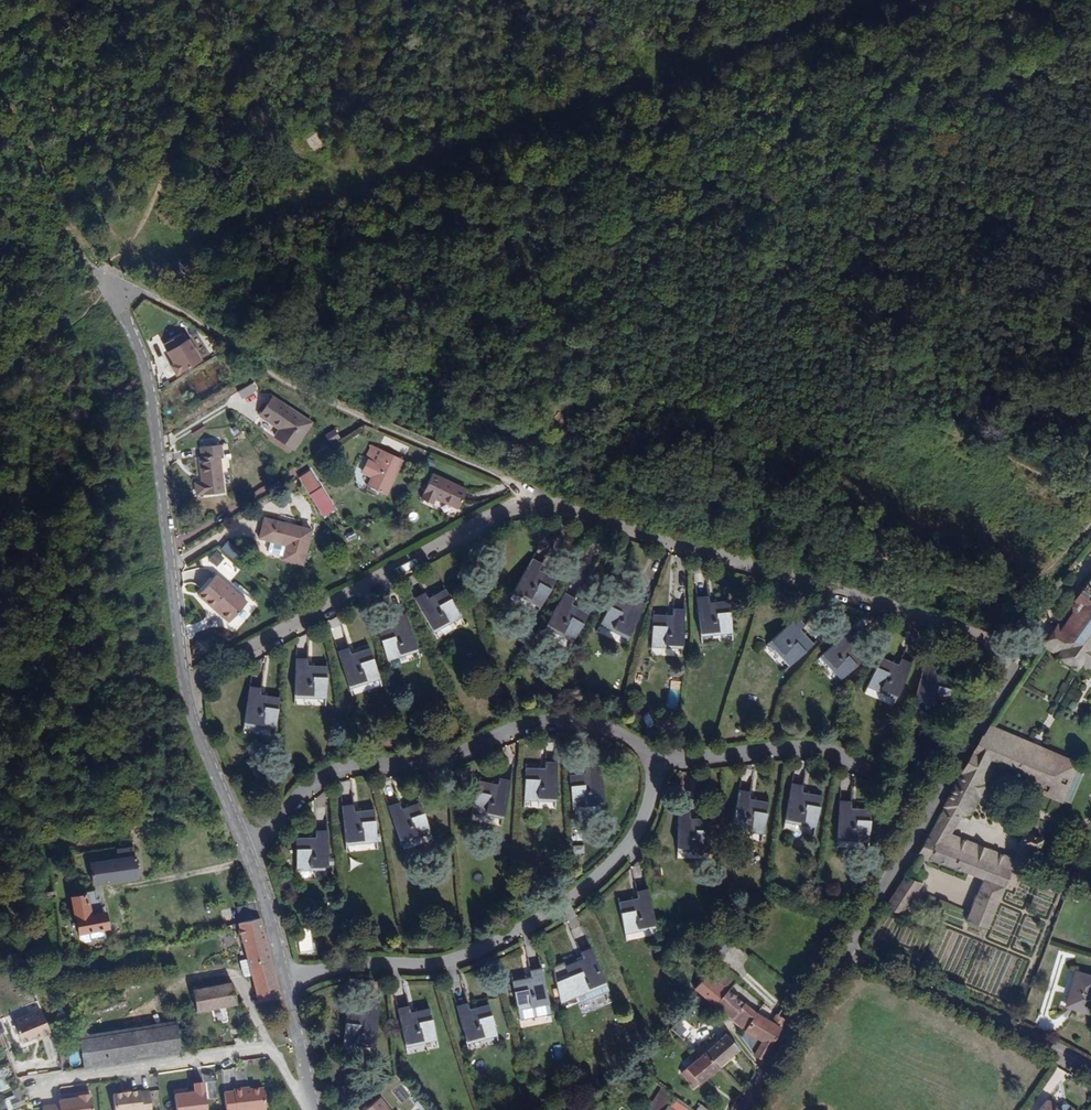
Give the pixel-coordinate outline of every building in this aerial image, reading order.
[(306,139),(314,151),(324,145),(316,132),(306,139)] [(166,366),(169,379),(180,376),(184,379),(189,382),(198,384),(204,382),(210,379),(214,374),(216,366),(216,360),(214,356),(211,351),(206,347),(202,346),(197,345),(193,345),(188,346),(184,349),(181,353),(179,356),(177,363),(166,366)] [(243,398),(258,390),(254,383),(240,391),(243,398)] [(257,415),(277,428),(272,437),(290,449),(308,423),(269,397),(257,415)] [(330,442),(341,438),(337,430),(327,434),(330,442)] [(200,455),(203,481),(196,482),(197,493),(204,492),(204,493),(224,491),(220,454),(222,453),(221,442),(201,445),(202,455),(200,455)] [(371,461),(376,448),(371,446),(365,458),(369,460),(371,461)] [(377,464),(371,477),(368,486),(387,495),(403,460),(376,448),(371,461),(377,464)] [(363,474),(371,477),(377,464),(371,461),(369,460),(363,474)] [(312,470),(299,478),(309,495),(321,487),(322,486),(312,470)] [(432,473),(423,491),(424,491),(420,498),(431,503),(434,497),(456,508),(465,489),(432,473)] [(309,495),(322,516),(334,509),(321,487),(309,495)] [(260,538),(282,544),(283,543),(287,544),(284,560),(303,565),(312,530),(265,519),(260,538)] [(221,547),(236,560),(243,553),(228,539),(221,547)] [(531,559),(514,589),(542,604),(555,580),(539,571),(542,565),(531,559)] [(247,601),(216,573),(197,593),(212,606),(214,605),(230,620),(247,601)] [(1074,601),(1077,603),(1075,606),(1080,611),(1065,632),(1074,638),(1090,616),(1090,577),(1074,601)] [(414,596),(423,592),(419,583),(410,587),(414,596)] [(415,599),(432,629),(460,614),(446,589),(430,598),(426,593),(415,599)] [(564,594),(547,623),(575,639),(588,616),(571,606),(574,599),(564,594)] [(613,597),(602,622),(629,636),(644,605),(634,600),(631,606),(613,597)] [(697,598),(701,633),(732,630),(728,602),(710,603),(709,597),(697,598)] [(653,615),(651,643),(683,645),(685,611),(673,610),(673,616),(653,615)] [(379,630),(387,657),(417,647),(407,615),(395,618),(397,624),(379,630)] [(799,630),(804,626),(796,617),(771,641),(792,664),(812,645),(799,630)] [(822,654),(843,677),(864,658),(851,644),(855,639),(847,631),(822,654)] [(338,652),(349,685),(379,675),(371,649),(352,654),(350,648),(338,652)] [(879,658),(869,683),(897,695),(911,664),(901,659),(898,665),(879,658)] [(297,659),(295,694),(326,695),(328,667),(308,666),(308,660),(297,659)] [(924,665),(915,698),(946,706),(952,679),(934,674),(935,667),(924,665)] [(1070,686),(1062,703),(1074,708),(1081,691),(1070,686)] [(249,687),(245,721),(276,726),(280,699),(261,695),(261,689),(249,687)] [(1018,741),(988,729),(962,774),(984,786),(997,764),(1006,767),(1014,747),(1015,748),(1018,741)] [(1024,743),(1018,741),(1015,748),(1014,747),(1006,767),(1016,771),(1023,751),(1022,750),(1024,743)] [(1023,751),(1016,771),(1012,781),(1049,796),(1050,794),(1062,764),(1064,759),(1024,743),(1022,750),(1023,751)] [(525,768),(524,797),(556,798),(557,764),(545,763),(545,769),(525,768)] [(1062,764),(1050,794),(1059,798),(1070,768),(1062,764)] [(570,776),(573,804),(603,801),(600,766),(588,768),(589,774),(570,776)] [(478,782),(472,808),(504,815),(511,782),(499,780),(498,786),(478,782)] [(977,794),(956,782),(947,802),(961,809),(982,817),(1004,825),(1011,808),(994,801),(986,804),(984,809),(973,805),(977,794)] [(792,784),(786,818),(816,824),(821,797),(803,793),(803,787),(792,784)] [(739,791),(732,825),(763,831),(769,804),(750,800),(751,793),(739,791)] [(839,802),(838,836),(869,838),(871,810),(851,809),(852,802),(839,802)] [(389,807),(400,839),(430,829),(421,803),(403,809),(401,803),(389,807)] [(342,807),(346,841),(377,838),(374,810),(355,812),(355,806),(342,807)] [(982,817),(961,809),(954,824),(975,832),(982,817)] [(678,813),(677,847),(709,848),(710,820),(690,820),(690,813),(678,813)] [(975,832),(954,824),(948,838),(969,846),(975,832)] [(296,839),(297,867),(329,866),(328,832),(316,832),(316,838),(296,839)] [(1011,870),(928,837),(917,854),(982,879),(965,918),(965,919),(970,921),(963,938),(981,945),(987,928),(1003,889),(1011,870)] [(90,862),(93,884),(137,879),(134,848),(127,849),(128,857),(90,862)] [(1011,869),(1011,870),(1003,889),(1013,893),(1021,873),(1011,869)] [(923,884),(905,877),(884,908),(903,915),(923,884)] [(72,897),(80,939),(84,942),(105,937),(103,927),(108,927),(105,912),(102,912),(100,898),(97,898),(95,890),(88,891),(89,894),(72,897)] [(618,903),(624,929),(655,924),(648,890),(636,893),(637,899),(618,903)] [(259,917),(256,902),(237,908),(240,922),(259,917)] [(259,917),(240,922),(239,923),(248,959),(252,975),(258,1000),(278,997),(280,996),(259,917)] [(576,997),(606,984),(592,948),(581,953),(582,957),(577,960),(577,961),(565,966),(563,962),(553,966),(561,1003),(576,997)] [(252,975),(248,959),(240,961),(243,975),(246,977),(252,975)] [(512,982),(518,1009),(548,1003),(542,970),(530,971),(531,978),(512,982)] [(1065,1006),(1087,1012),(1090,999),(1090,976),(1075,971),(1065,1006)] [(715,1006),(730,988),(720,980),(717,983),(706,975),(694,989),(715,1006)] [(197,1012),(236,1006),(237,1005),(232,981),(193,989),(197,1012)] [(609,991),(606,984),(576,997),(579,1003),(609,991)] [(754,1007),(730,988),(715,1006),(744,1030),(751,1016),(754,1007)] [(456,1008),(466,1040),(496,1032),(489,1005),(470,1010),(468,1004),(456,1008)] [(397,1010),(405,1043),(436,1036),(430,1009),(411,1013),(409,1007),(397,1010)] [(771,1020),(754,1007),(751,1016),(744,1030),(760,1043),(753,1054),(762,1060),(781,1028),(780,1027),(786,1020),(779,1014),(773,1021),(771,1020)] [(348,1013),(344,1040),(375,1044),(379,1010),(367,1008),(366,1015),(348,1013)] [(41,1010),(13,1022),(22,1044),(37,1038),(41,1036),(42,1040),(52,1036),(41,1010)] [(681,1017),(671,1029),(670,1029),(683,1040),(693,1029),(681,1017)] [(113,1064),(181,1054),(177,1020),(108,1031),(113,1064)] [(84,1068),(113,1064),(108,1031),(79,1035),(84,1068)] [(738,1050),(726,1034),(706,1051),(719,1067),(738,1050)] [(701,1045),(696,1050),(693,1052),(697,1058),(686,1068),(699,1084),(719,1067),(706,1051),(701,1045)] [(54,1057),(56,1073),(63,1071),(62,1063),(67,1062),(66,1053),(60,1054),(60,1056),(54,1057)] [(223,1080),(236,1077),(234,1069),(222,1071),(223,1080)] [(20,1087),(9,1091),(16,1109),(27,1105),(20,1087)] [(223,1094),(226,1109),(265,1109),(262,1089),(249,1091),(243,1091),(243,1089),(233,1091),(233,1093),(223,1094)] [(668,1107),(674,1098),(661,1089),(646,1109),(673,1109),(668,1107)] [(112,1096),(114,1109),(150,1109),(148,1093),(139,1094),(139,1093),(130,1094),(119,1095),(112,1096)] [(42,1109),(91,1109),(89,1096),(77,1098),(78,1100),(73,1101),(58,1103),(59,1107),(42,1109)] [(380,1097),(364,1109),(390,1109),(380,1097)] [(1046,1099),(1039,1109),(1060,1109),(1046,1099)]
